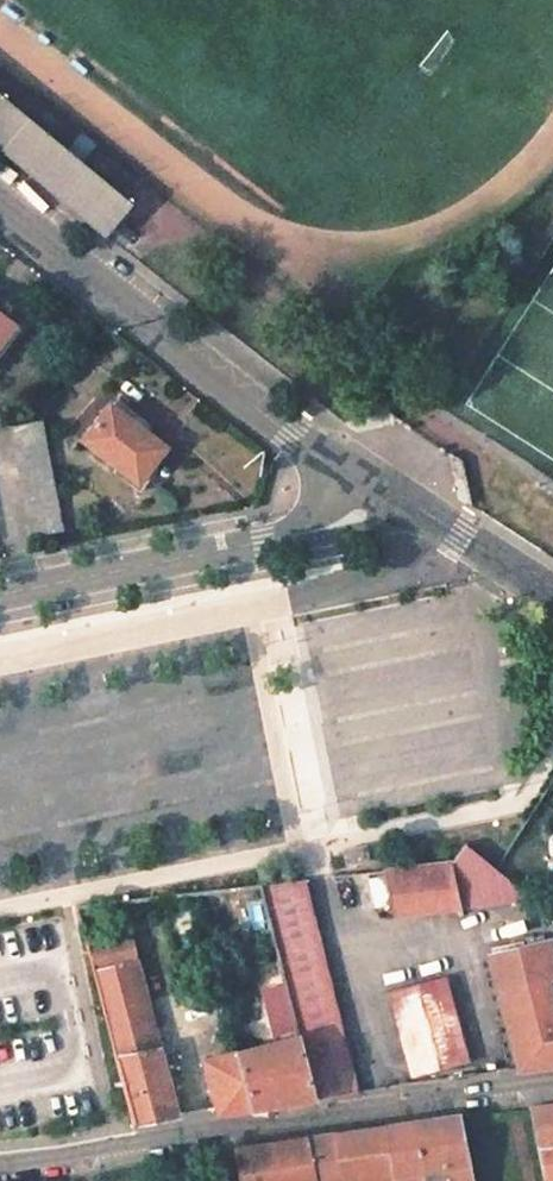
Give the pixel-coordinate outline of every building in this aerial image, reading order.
[(0,103),(0,150),(96,230),(102,235),(109,225),(117,232),(126,221),(118,214),(124,208),(0,103)] [(14,325),(0,315),(0,343),(14,325)] [(110,406),(83,440),(137,482),(163,448),(110,406)] [(37,420),(7,428),(26,518),(58,511),(37,420)] [(460,459),(448,458),(456,497),(470,505),(460,459)] [(451,864),(459,901),(528,896),(465,848),(451,864)] [(451,864),(382,872),(394,915),(460,908),(459,901),(451,864)] [(299,1037),(300,1042),(315,1100),(331,1097),(359,1093),(304,881),(259,886),(262,896),(297,1028),(299,1037)] [(262,896),(241,900),(251,944),(261,946),(284,1031),(297,1028),(262,896)] [(552,977),(552,966),(548,943),(493,955),(508,1021),(552,1010),(552,994),(549,978),(552,977)] [(135,961),(94,969),(134,1123),(177,1115),(135,961)] [(443,978),(412,985),(434,1070),(466,1062),(443,978)] [(412,985),(385,992),(408,1078),(434,1070),(412,985)] [(508,1021),(519,1069),(552,1064),(552,1010),(508,1021)] [(299,1037),(236,1052),(251,1109),(284,1104),(315,1100),(300,1042),(299,1037)] [(236,1052),(204,1060),(217,1108),(218,1114),(251,1109),(236,1052)] [(542,1180),(552,1180),(552,1103),(527,1107),(542,1180)] [(333,1133),(343,1180),(472,1180),(459,1116),(419,1121),(333,1133)] [(308,1137),(317,1180),(343,1180),(333,1133),(321,1135),(308,1137)] [(236,1147),(236,1149),(243,1180),(317,1180),(308,1137),(271,1142),(236,1147)]
